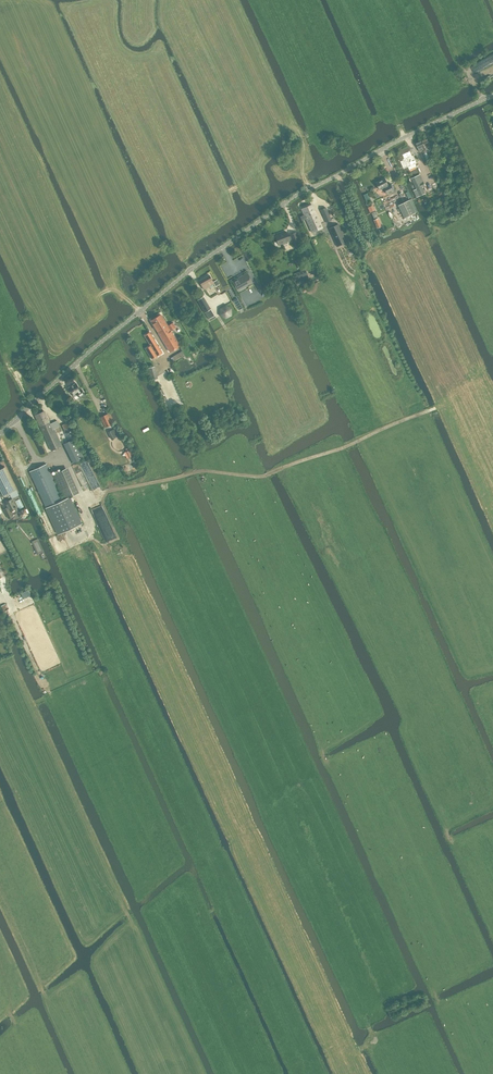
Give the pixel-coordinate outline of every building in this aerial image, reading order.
[(428,156),(431,155),(429,150),(432,149),(427,139),(422,141),(428,156)] [(428,156),(422,141),(416,144),(420,152),(422,151),(427,160),(430,159),(428,156)] [(408,148),(401,152),(403,157),(399,159),(403,166),(415,160),(412,153),(411,153),(408,148)] [(417,176),(411,178),(416,189),(413,190),(417,197),(423,194),(420,188),(423,187),(426,186),(424,182),(421,184),(417,176)] [(388,185),(385,178),(376,182),(380,190),(385,188),(388,195),(395,192),(391,183),(388,185)] [(405,218),(416,213),(410,200),(399,205),(405,218)] [(322,228),(313,204),(303,208),(305,215),(301,217),(302,221),(307,219),(312,232),(322,228)] [(326,222),(331,220),(326,208),(320,210),(326,222)] [(338,223),(330,227),(338,246),(347,242),(338,223)] [(288,237),(286,232),(276,236),(279,244),(283,243),(283,245),(287,243),(287,241),(289,241),(289,240),(292,239),(293,242),(298,240),(295,233),(290,235),(291,236),(288,237)] [(305,270),(294,274),(298,285),(309,280),(305,270)] [(238,290),(252,282),(247,273),(233,281),(238,290)] [(213,282),(209,275),(199,281),(204,289),(214,284),(216,287),(220,284),(217,279),(213,282)] [(209,319),(215,316),(203,296),(197,300),(209,319)] [(225,318),(231,315),(231,308),(225,305),(220,308),(219,315),(225,318)] [(151,321),(170,352),(180,346),(171,331),(176,328),(173,323),(168,326),(161,315),(151,321)] [(150,332),(144,335),(150,346),(145,349),(152,359),(162,353),(150,332)] [(182,351),(171,358),(173,362),(184,355),(182,351)] [(157,379),(154,367),(149,368),(152,380),(157,379)] [(79,397),(85,394),(81,388),(80,389),(76,383),(68,388),(74,397),(77,395),(79,397)] [(50,424),(44,411),(35,415),(51,451),(62,446),(54,429),(58,427),(56,421),(50,424)] [(105,427),(112,424),(110,419),(111,418),(112,418),(110,413),(109,413),(100,417),(105,427)] [(111,439),(117,436),(114,429),(108,432),(111,439)] [(74,463),(84,458),(74,439),(65,443),(74,463)] [(63,500),(47,464),(30,472),(46,507),(45,508),(57,535),(82,524),(70,497),(76,494),(65,469),(53,475),(64,500),(63,500)] [(0,469),(0,494),(1,496),(8,493),(11,499),(19,495),(4,467),(0,469)] [(8,518),(12,516),(10,512),(16,508),(11,499),(5,502),(7,507),(3,509),(8,518)] [(18,512),(21,518),(28,515),(25,508),(18,512)] [(38,539),(31,542),(37,554),(44,551),(38,539)]
